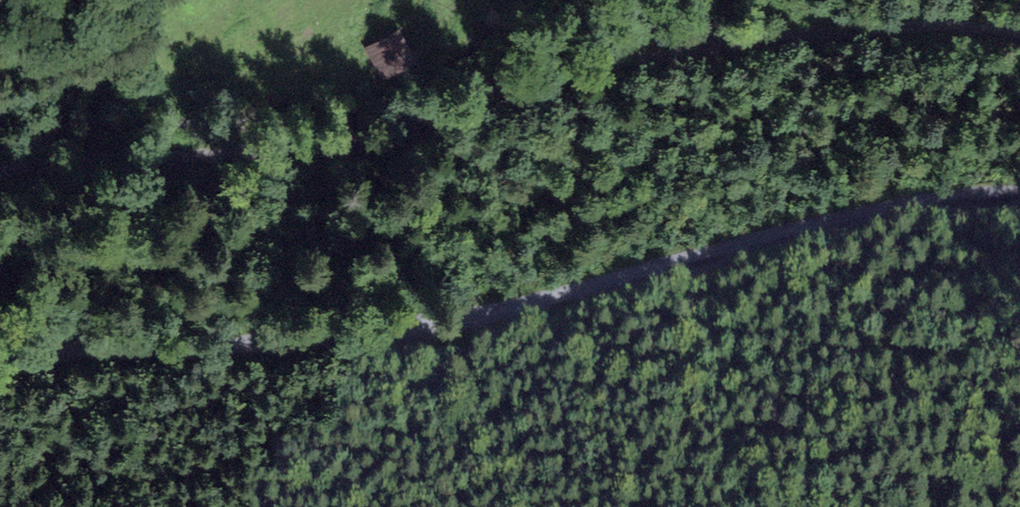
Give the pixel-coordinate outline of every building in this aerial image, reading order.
[(398,31),(367,48),(382,76),(413,59),(398,31)]
